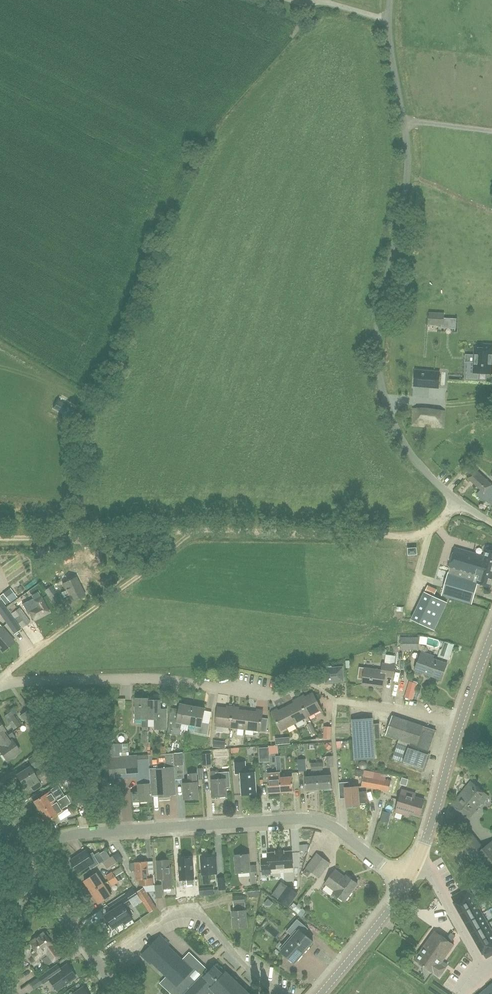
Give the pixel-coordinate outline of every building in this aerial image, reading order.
[(429,313),(429,325),(443,325),(443,328),(456,328),(456,317),(444,317),(444,313),(429,313)] [(491,373),(491,370),(491,345),(485,344),(484,348),(475,348),(475,362),(470,362),(470,366),(468,366),(467,378),(478,379),(478,373),(491,373)] [(415,386),(439,388),(440,372),(416,370),(415,386)] [(53,400),(53,410),(69,410),(69,400),(53,400)] [(431,427),(444,428),(445,411),(413,408),(413,426),(425,427),(425,422),(431,422),(431,427)] [(467,477),(485,493),(491,485),(491,484),(475,469),(467,477)] [(453,557),(455,558),(454,560),(461,562),(479,567),(480,564),(491,567),(491,546),(488,545),(486,547),(485,550),(487,550),(485,556),(471,552),(464,550),(456,548),(453,557)] [(449,572),(442,595),(472,604),(478,583),(478,582),(477,581),(477,580),(472,579),(473,575),(476,576),(478,569),(479,570),(479,567),(461,562),(454,560),(454,562),(452,561),(449,569),(450,569),(449,572)] [(472,579),(477,580),(477,581),(478,582),(478,583),(490,587),(491,579),(491,567),(480,564),(479,567),(479,570),(478,569),(476,576),(473,575),(472,579)] [(414,580),(413,567),(402,568),(402,581),(414,580)] [(72,601),(84,595),(75,577),(63,583),(72,601)] [(53,602),(60,597),(51,585),(50,586),(44,590),(53,602)] [(411,619),(435,630),(448,602),(424,591),(411,619)] [(33,598),(23,603),(27,612),(30,611),(34,619),(49,612),(41,597),(35,600),(33,598)] [(0,599),(0,614),(14,634),(21,629),(0,599)] [(19,607),(10,614),(19,625),(22,628),(30,622),(19,607)] [(3,651),(14,641),(2,627),(1,627),(0,626),(0,648),(3,651)] [(419,637),(401,637),(401,649),(419,649),(419,637)] [(451,659),(457,645),(450,642),(444,657),(451,659)] [(415,670),(424,673),(442,679),(447,663),(434,658),(435,656),(421,651),(415,670)] [(386,676),(393,677),(395,665),(383,663),(382,670),(360,667),(358,678),(364,679),(363,684),(384,687),(386,676)] [(325,682),(333,681),(343,681),(342,667),(332,668),(332,666),(325,666),(326,668),(324,669),(325,682)] [(410,682),(405,697),(412,699),(417,684),(410,682)] [(302,696),(298,698),(308,717),(322,710),(313,693),(303,698),(302,696)] [(136,698),(136,719),(142,719),(142,727),(148,728),(148,719),(148,700),(148,698),(136,698)] [(148,700),(148,719),(155,719),(155,727),(159,727),(159,729),(166,729),(166,713),(160,713),(160,700),(159,700),(159,698),(151,698),(151,700),(148,700)] [(286,707),(295,724),(308,717),(298,698),(294,700),(295,702),(286,707)] [(182,723),(190,725),(193,706),(180,703),(174,734),(178,735),(180,734),(182,723)] [(208,735),(210,724),(203,722),(206,708),(193,706),(190,725),(196,726),(195,732),(208,735)] [(231,728),(233,706),(229,706),(229,708),(218,707),(216,726),(231,728)] [(238,707),(233,706),(231,728),(246,729),(248,710),(238,709),(238,707)] [(4,716),(14,730),(21,725),(13,714),(16,712),(13,707),(9,710),(10,711),(4,716)] [(282,731),(295,724),(286,707),(277,711),(276,710),(272,712),(282,731)] [(32,730),(39,724),(28,709),(20,714),(32,730)] [(258,711),(248,710),(246,729),(261,731),(263,710),(258,709),(258,711)] [(375,715),(355,715),(356,755),(376,754),(375,715)] [(312,722),(308,724),(313,734),(316,732),(312,722)] [(397,724),(395,735),(421,740),(423,728),(397,724)] [(12,740),(16,738),(12,732),(7,735),(0,740),(0,751),(6,760),(20,751),(12,740)] [(395,735),(393,746),(419,750),(421,740),(395,735)] [(327,741),(324,745),(329,749),(332,746),(327,741)] [(120,743),(107,744),(108,754),(110,754),(121,753),(120,744),(120,743)] [(129,743),(120,744),(121,753),(129,752),(129,743)] [(65,762),(64,758),(65,757),(57,746),(48,753),(56,764),(57,763),(60,765),(65,762)] [(393,746),(391,756),(417,761),(419,750),(393,746)] [(270,762),(269,748),(259,749),(260,763),(270,762)] [(183,752),(174,753),(175,766),(176,766),(184,765),(183,752)] [(38,753),(28,760),(33,769),(40,765),(44,762),(38,753)] [(129,756),(108,758),(110,774),(138,772),(137,763),(150,762),(151,780),(151,783),(138,784),(139,792),(131,792),(132,802),(140,801),(153,800),(152,795),(159,795),(161,795),(161,798),(169,797),(169,794),(171,794),(177,794),(175,766),(174,753),(129,756)] [(203,766),(212,765),(211,753),(202,754),(203,766)] [(391,756),(389,770),(399,772),(399,769),(415,772),(417,761),(391,756)] [(299,771),(307,770),(306,759),(298,759),(299,771)] [(242,795),(257,794),(255,772),(246,772),(245,762),(235,762),(235,773),(240,773),(242,795)] [(281,792),(280,778),(280,771),(281,771),(281,764),(276,764),(277,773),(267,773),(269,793),(281,792)] [(41,786),(39,782),(37,779),(46,774),(43,769),(34,774),(29,767),(17,775),(26,790),(31,787),(34,791),(41,786)] [(365,770),(361,786),(372,788),(375,772),(365,770)] [(218,771),(211,771),(211,779),(212,797),(227,796),(226,788),(230,787),(229,771),(218,772),(218,771)] [(389,791),(391,780),(381,778),(382,773),(375,772),(372,788),(389,791)] [(184,799),(199,798),(198,782),(197,782),(196,773),(188,774),(189,783),(183,783),(184,799)] [(330,775),(317,776),(318,790),(331,789),(330,775)] [(318,790),(317,776),(305,777),(306,790),(318,790)] [(292,777),(280,778),(281,792),(293,791),(292,777)] [(469,819),(489,795),(471,781),(451,804),(469,819),(470,819),(469,819)] [(367,791),(359,792),(358,786),(346,787),(345,782),(339,782),(340,794),(346,794),(347,806),(360,805),(360,804),(368,803),(367,791)] [(74,791),(77,797),(90,788),(87,783),(74,791)] [(40,798),(34,802),(40,811),(56,801),(61,798),(55,789),(45,795),(42,791),(38,794),(40,798)] [(410,813),(420,816),(425,800),(415,797),(416,794),(402,790),(396,812),(409,816),(410,813)] [(72,806),(78,803),(74,794),(68,796),(72,806)] [(56,801),(40,811),(46,821),(48,820),(56,815),(62,811),(59,807),(69,801),(65,795),(61,798),(56,801)] [(466,828),(455,838),(484,874),(491,867),(491,840),(483,848),(466,828)] [(96,866),(105,861),(99,852),(94,855),(93,853),(90,855),(87,850),(71,860),(79,872),(89,866),(91,869),(96,866)] [(270,869),(293,867),(292,851),(284,852),(284,851),(276,851),(276,852),(268,853),(268,858),(262,858),(263,875),(270,874),(270,869)] [(306,867),(319,877),(330,863),(317,853),(306,867)] [(251,884),(258,883),(257,865),(250,865),(249,854),(235,855),(237,873),(250,872),(251,884)] [(113,856),(103,862),(107,869),(117,862),(113,856)] [(216,856),(202,857),(203,884),(209,883),(209,874),(217,873),(216,856)] [(195,892),(194,885),(194,878),(192,858),(178,859),(180,879),(181,879),(181,885),(182,885),(183,887),(187,886),(188,893),(195,892)] [(164,889),(172,888),(171,867),(170,867),(169,859),(157,860),(158,879),(163,879),(164,889)] [(153,885),(153,884),(153,877),(150,877),(150,873),(148,873),(147,861),(136,862),(132,863),(130,864),(130,869),(132,870),(136,870),(137,879),(140,879),(140,883),(142,882),(142,885),(153,885)] [(344,901),(358,883),(346,875),(345,877),(335,869),(325,883),(335,891),(333,893),(344,901)] [(112,871),(106,875),(109,881),(116,877),(113,872),(112,871)] [(92,892),(105,884),(97,872),(85,880),(92,892)] [(116,877),(109,881),(113,886),(119,882),(121,886),(130,881),(124,872),(123,872),(116,877)] [(112,895),(105,884),(92,892),(99,903),(112,895)] [(288,886),(284,892),(278,887),(273,894),(279,899),(278,900),(289,907),(299,893),(288,886)] [(131,904),(140,898),(134,888),(125,894),(131,904)] [(137,892),(150,912),(157,908),(144,888),(137,892)] [(468,889),(454,896),(457,902),(471,894),(470,893),(468,889)] [(457,902),(455,903),(461,913),(476,904),(471,894),(457,902)] [(234,927),(247,926),(246,914),(245,914),(245,906),(245,896),(234,896),(234,903),(236,903),(237,911),(233,911),(234,927)] [(125,907),(131,904),(127,898),(118,903),(121,906),(107,915),(110,920),(107,921),(113,931),(122,925),(121,923),(124,921),(126,924),(133,919),(125,907)] [(302,909),(294,903),(290,908),(298,914),(302,909)] [(476,904),(461,913),(466,923),(482,914),(476,904)] [(482,914),(466,923),(472,932),(488,924),(482,914)] [(281,951),(295,963),(313,942),(302,932),(306,927),(297,919),(287,932),(293,937),(281,951)] [(472,932),(478,942),(491,934),(491,932),(488,924),(472,932)] [(46,965),(60,956),(52,945),(48,939),(51,937),(47,931),(44,933),(44,932),(30,942),(37,952),(32,955),(36,960),(42,955),(41,953),(44,950),(48,955),(42,959),(46,965)] [(433,973),(433,972),(439,976),(446,967),(440,963),(454,944),(435,931),(414,959),(433,973)] [(478,942),(483,952),(485,951),(491,947),(491,934),(478,942)] [(219,971),(214,967),(208,974),(205,971),(207,969),(189,952),(182,960),(167,946),(169,944),(160,935),(142,955),(150,964),(152,962),(167,976),(160,983),(171,993),(206,993),(209,991),(211,993),(214,991),(218,993),(248,993),(236,982),(238,980),(234,975),(233,977),(232,976),(231,977),(226,973),(225,973),(221,969),(219,971)] [(49,979),(57,990),(76,977),(72,972),(73,970),(71,966),(68,966),(67,964),(55,972),(52,967),(39,977),(43,983),(49,979)]
